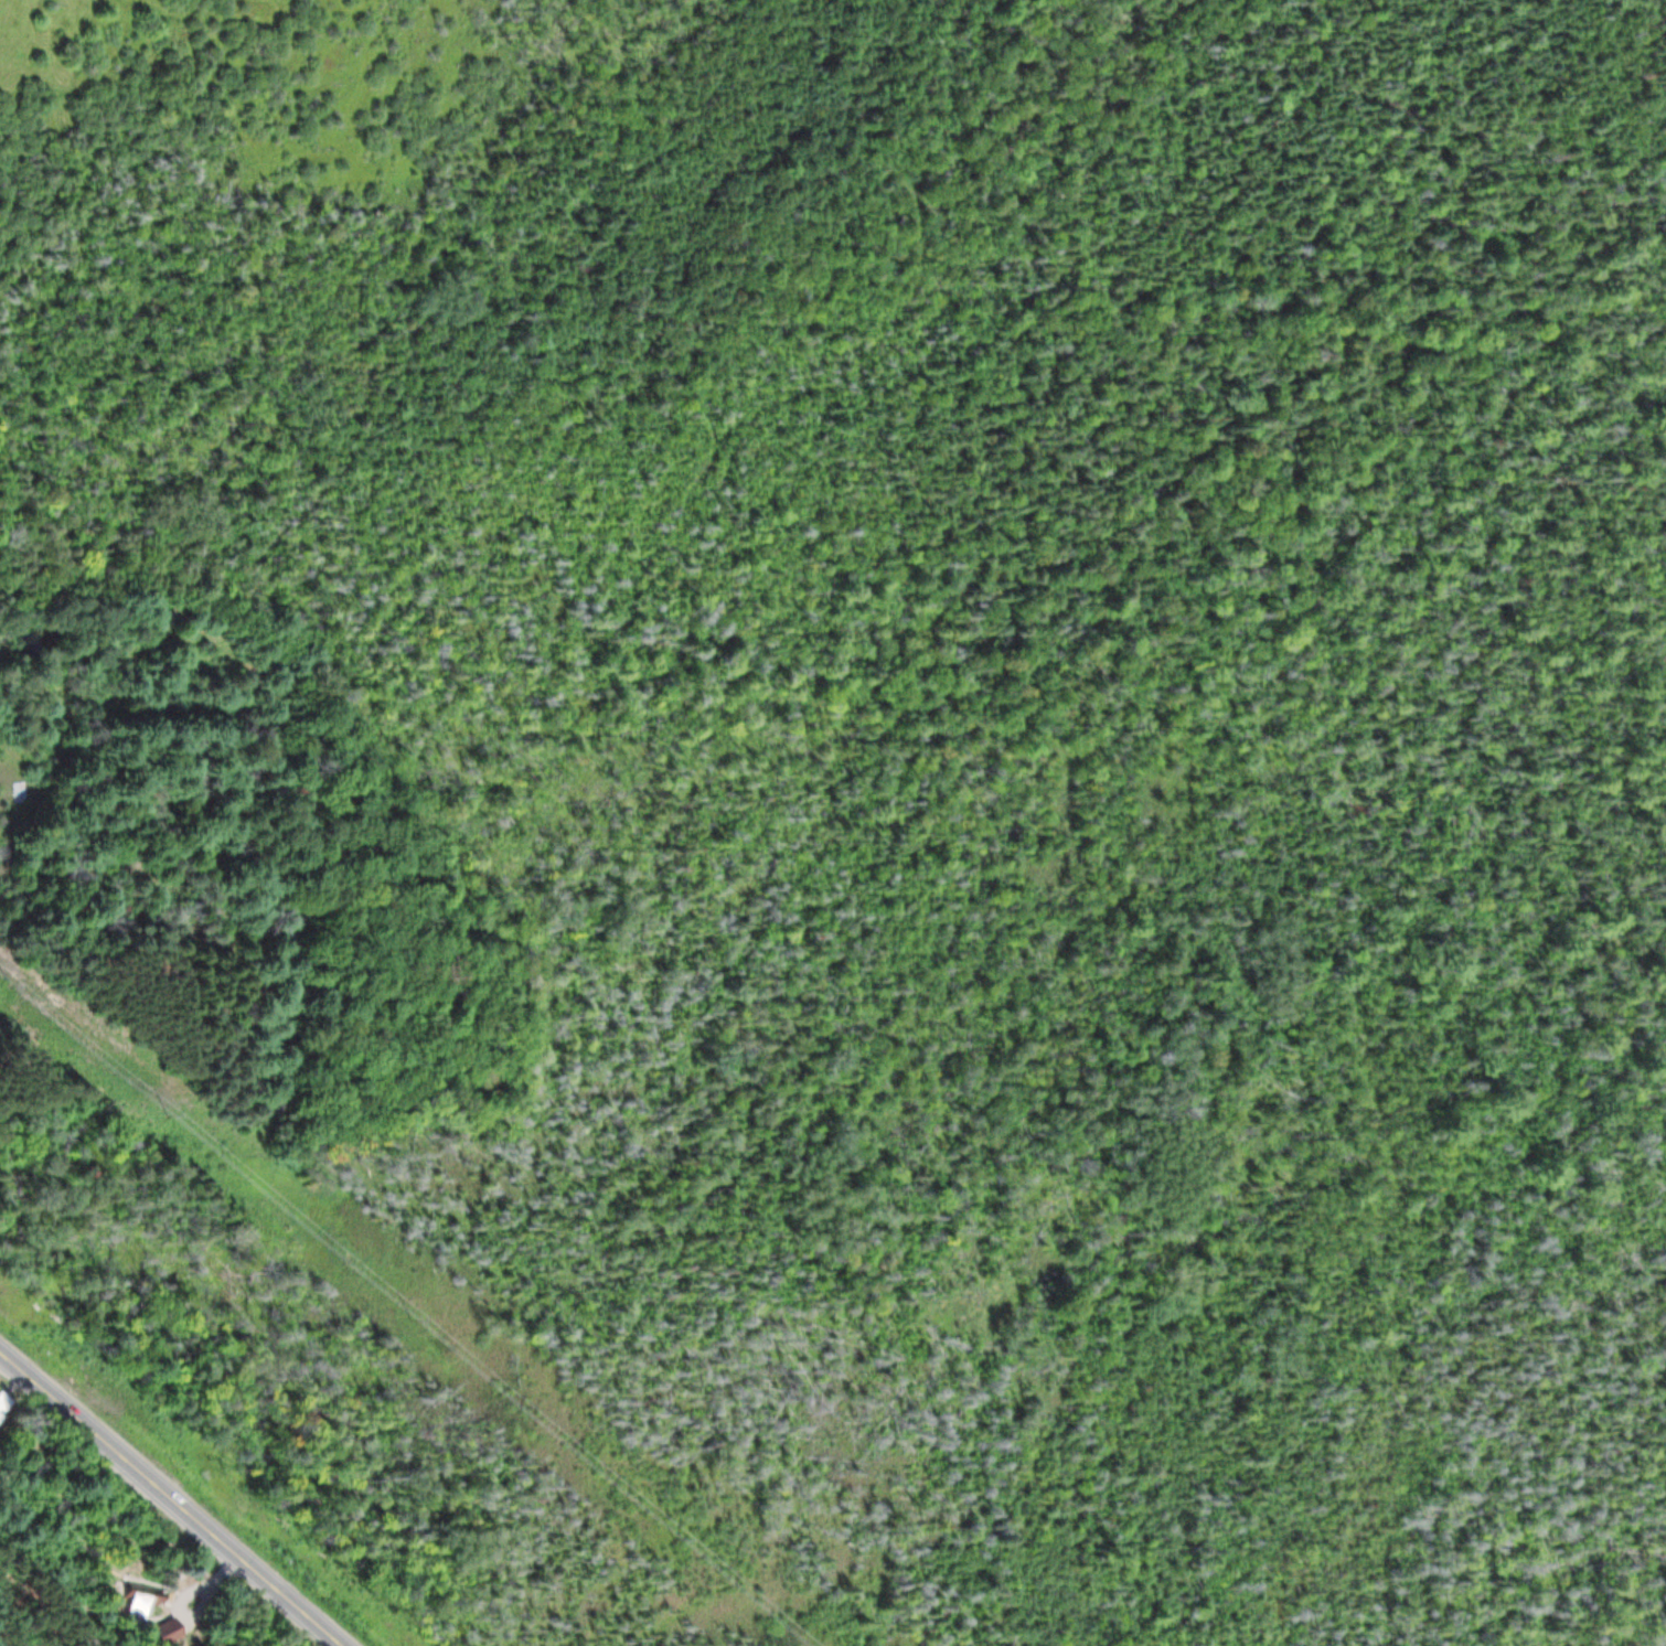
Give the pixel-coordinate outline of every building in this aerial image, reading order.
[(15,1403),(2,1390),(0,1392),(0,1418),(15,1403)] [(125,1613),(150,1616),(152,1602),(170,1605),(172,1589),(129,1583),(125,1613)]
